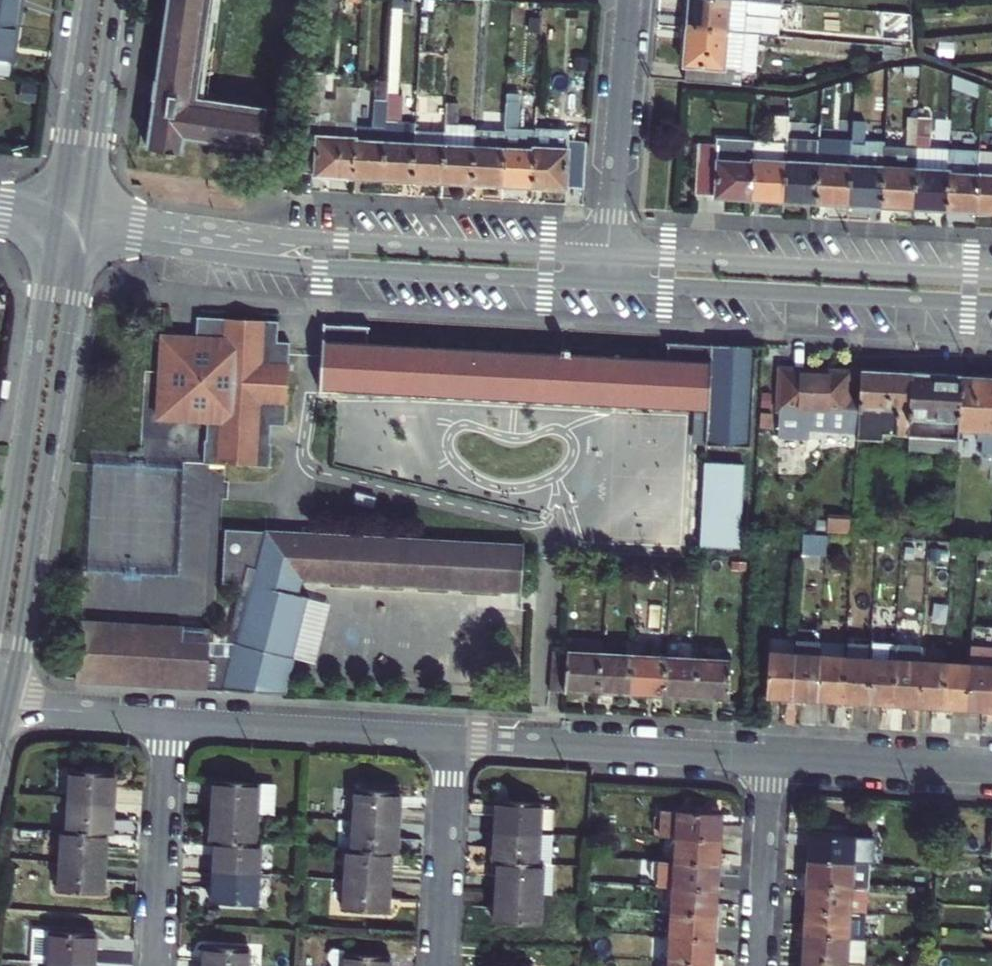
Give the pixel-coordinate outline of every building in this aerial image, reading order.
[(18,27),(22,0),(0,0),(0,24),(18,27)] [(147,150),(167,153),(166,157),(174,158),(174,154),(181,155),(183,139),(261,150),(266,117),(188,105),(203,0),(168,0),(147,150)] [(689,24),(741,27),(743,11),(784,13),(785,0),(781,0),(691,0),(689,24)] [(18,27),(0,24),(0,76),(12,78),(18,27)] [(737,80),(741,27),(689,24),(686,60),(689,60),(687,78),(737,80)] [(879,37),(878,58),(900,51),(901,38),(879,37)] [(324,72),(311,70),(302,123),(308,124),(317,125),(317,118),(324,72)] [(383,127),(385,96),(370,96),(369,126),(383,127)] [(445,129),(446,98),(431,98),(430,128),(445,129)] [(445,129),(445,132),(442,184),(472,185),(475,130),(475,126),(456,125),(457,99),(446,98),(445,129)] [(518,106),(507,105),(506,128),(516,129),(518,106)] [(750,160),(748,199),(781,201),(784,161),(785,139),(788,112),(774,111),(772,139),(751,137),(751,146),(750,160)] [(814,163),(812,203),(844,205),(847,165),(848,142),(850,115),(835,114),(834,142),(815,141),(814,163)] [(847,165),(844,205),(878,207),(881,145),(860,144),(862,115),(850,115),(848,142),(847,165)] [(317,125),(308,124),(301,172),(315,173),(315,178),(351,180),(354,141),(355,126),(326,126),(326,118),(317,118),(317,125)] [(913,209),(944,211),(947,149),(928,148),(928,119),(917,119),(916,148),(913,209)] [(354,141),(382,142),(383,127),(369,126),(355,126),(354,141)] [(382,142),(414,143),(415,132),(415,128),(383,127),(382,142)] [(534,129),(533,136),(530,188),(566,189),(566,185),(583,187),(587,141),(568,140),(568,131),(534,129)] [(503,187),(506,135),(506,131),(475,130),(472,185),(503,187)] [(415,132),(414,143),(412,182),(442,184),(445,132),(415,132)] [(530,188),(533,136),(506,135),(503,187),(530,188)] [(785,139),(784,161),(781,201),(812,203),(814,163),(815,141),(785,139)] [(382,142),(354,141),(351,180),(380,181),(382,142)] [(412,182),(414,143),(382,142),(380,181),(412,182)] [(717,158),(718,143),(698,142),(695,191),(712,193),(712,197),(748,199),(750,160),(717,158)] [(751,146),(718,143),(717,158),(750,160),(751,146)] [(881,145),(878,207),(913,209),(916,148),(881,145)] [(947,149),(944,211),(975,213),(978,150),(947,149)] [(975,213),(991,214),(991,150),(978,150),(975,213)] [(162,336),(157,419),(207,422),(206,440),(204,440),(203,464),(270,468),(271,444),(270,444),(270,426),(285,426),(289,355),(290,343),(277,342),(278,322),(203,318),(202,338),(196,338),(162,336)] [(339,392),(614,406),(617,358),(370,342),(370,328),(324,326),(324,357),(323,391),(339,392)] [(671,344),(670,361),(686,362),(683,410),(700,411),(699,448),(750,450),(755,349),(671,344)] [(617,358),(614,406),(683,410),(686,362),(670,361),(617,358)] [(848,403),(850,373),(782,369),(778,437),(809,439),(810,430),(858,433),(860,403),(848,403)] [(858,433),(858,439),(882,441),(883,434),(907,436),(910,375),(862,373),(860,403),(858,433)] [(959,427),(962,377),(910,375),(907,436),(906,451),(957,453),(959,427)] [(959,427),(985,428),(984,449),(991,449),(991,379),(962,377),(959,427)] [(733,550),(737,467),(698,465),(694,548),(733,550)] [(78,622),(75,681),(220,690),(281,693),(291,656),(306,598),(299,596),(302,582),(521,595),(524,548),(225,529),(222,585),(238,585),(227,633),(208,632),(208,629),(78,622)] [(306,598),(291,656),(312,662),(327,604),(306,598)] [(567,635),(566,650),(599,652),(599,637),(567,635)] [(773,656),(772,664),(770,702),(793,703),(796,657),(796,647),(773,645),(773,656)] [(894,647),(870,645),(869,662),(893,663),(894,647)] [(551,650),(548,689),(564,690),(565,687),(596,689),(599,652),(566,650),(566,651),(558,650),(551,650)] [(968,667),(965,713),(991,715),(991,704),(991,651),(969,650),(968,667)] [(599,652),(596,689),(629,690),(631,654),(599,652)] [(631,654),(629,690),(661,693),(663,655),(631,654)] [(663,655),(661,693),(694,694),(696,658),(663,655)] [(796,657),(793,703),(818,705),(821,659),(796,657)] [(696,658),(694,694),(727,697),(730,660),(696,658)] [(844,660),(821,659),(818,705),(841,706),(844,660)] [(869,662),(844,660),(841,706),(867,707),(869,662)] [(893,663),(869,662),(867,707),(890,709),(893,663)] [(770,702),(772,664),(760,663),(758,701),(770,702)] [(916,710),(918,665),(893,663),(890,709),(916,710)] [(944,666),(918,665),(916,710),(941,712),(944,666)] [(968,667),(944,666),(941,712),(965,713),(968,667)] [(68,802),(112,804),(114,774),(70,772),(68,802)] [(207,811),(254,814),(255,783),(209,781),(207,811)] [(255,783),(254,814),(269,815),(270,784),(255,783)] [(348,819),(393,822),(395,791),(350,789),(348,819)] [(541,803),(495,799),(493,830),(539,832),(541,803)] [(66,832),(105,833),(110,834),(112,804),(68,802),(66,832)] [(661,834),(674,835),(716,838),(717,813),(662,809),(661,834)] [(206,841),(211,841),(252,844),(254,814),(207,811),(206,841)] [(391,852),(393,822),(348,819),(347,849),(387,851),(391,852)] [(491,860),(496,860),(538,862),(539,832),(493,830),(491,860)] [(103,864),(105,833),(66,832),(61,831),(59,861),(103,864)] [(804,858),(867,861),(869,861),(870,838),(805,834),(804,858)] [(674,835),(672,860),(715,863),(716,838),(674,835)] [(210,871),(255,874),(256,844),(252,844),(211,841),(210,871)] [(387,851),(347,849),(342,849),(340,879),(386,881),(387,851)] [(865,886),(867,861),(804,858),(802,882),(865,886)] [(715,863),(672,860),(657,859),(656,884),(671,885),(713,888),(715,863)] [(538,862),(496,860),(494,890),(540,893),(542,863),(538,862)] [(101,895),(103,864),(59,861),(56,891),(101,895)] [(255,874),(210,871),(209,903),(252,906),(255,874)] [(386,881),(340,879),(338,911),(384,912),(386,881)] [(865,886),(802,882),(801,907),(864,911),(865,886)] [(671,885),(670,910),(712,912),(713,888),(671,885)] [(538,922),(540,893),(494,890),(492,919),(538,922)] [(864,911),(801,907),(800,932),(862,936),(864,911)] [(712,912),(670,910),(668,935),(711,937),(712,912)] [(48,963),(49,932),(38,931),(36,962),(48,963)] [(48,963),(93,964),(95,934),(49,932),(48,963)] [(862,936),(800,932),(798,958),(861,961),(862,936)] [(667,960),(709,962),(711,937),(668,935),(667,960)] [(199,965),(245,965),(246,948),(200,946),(199,965)] [(341,965),(385,965),(385,955),(342,952),(341,965)] [(798,958),(798,965),(860,965),(861,961),(798,958)]
